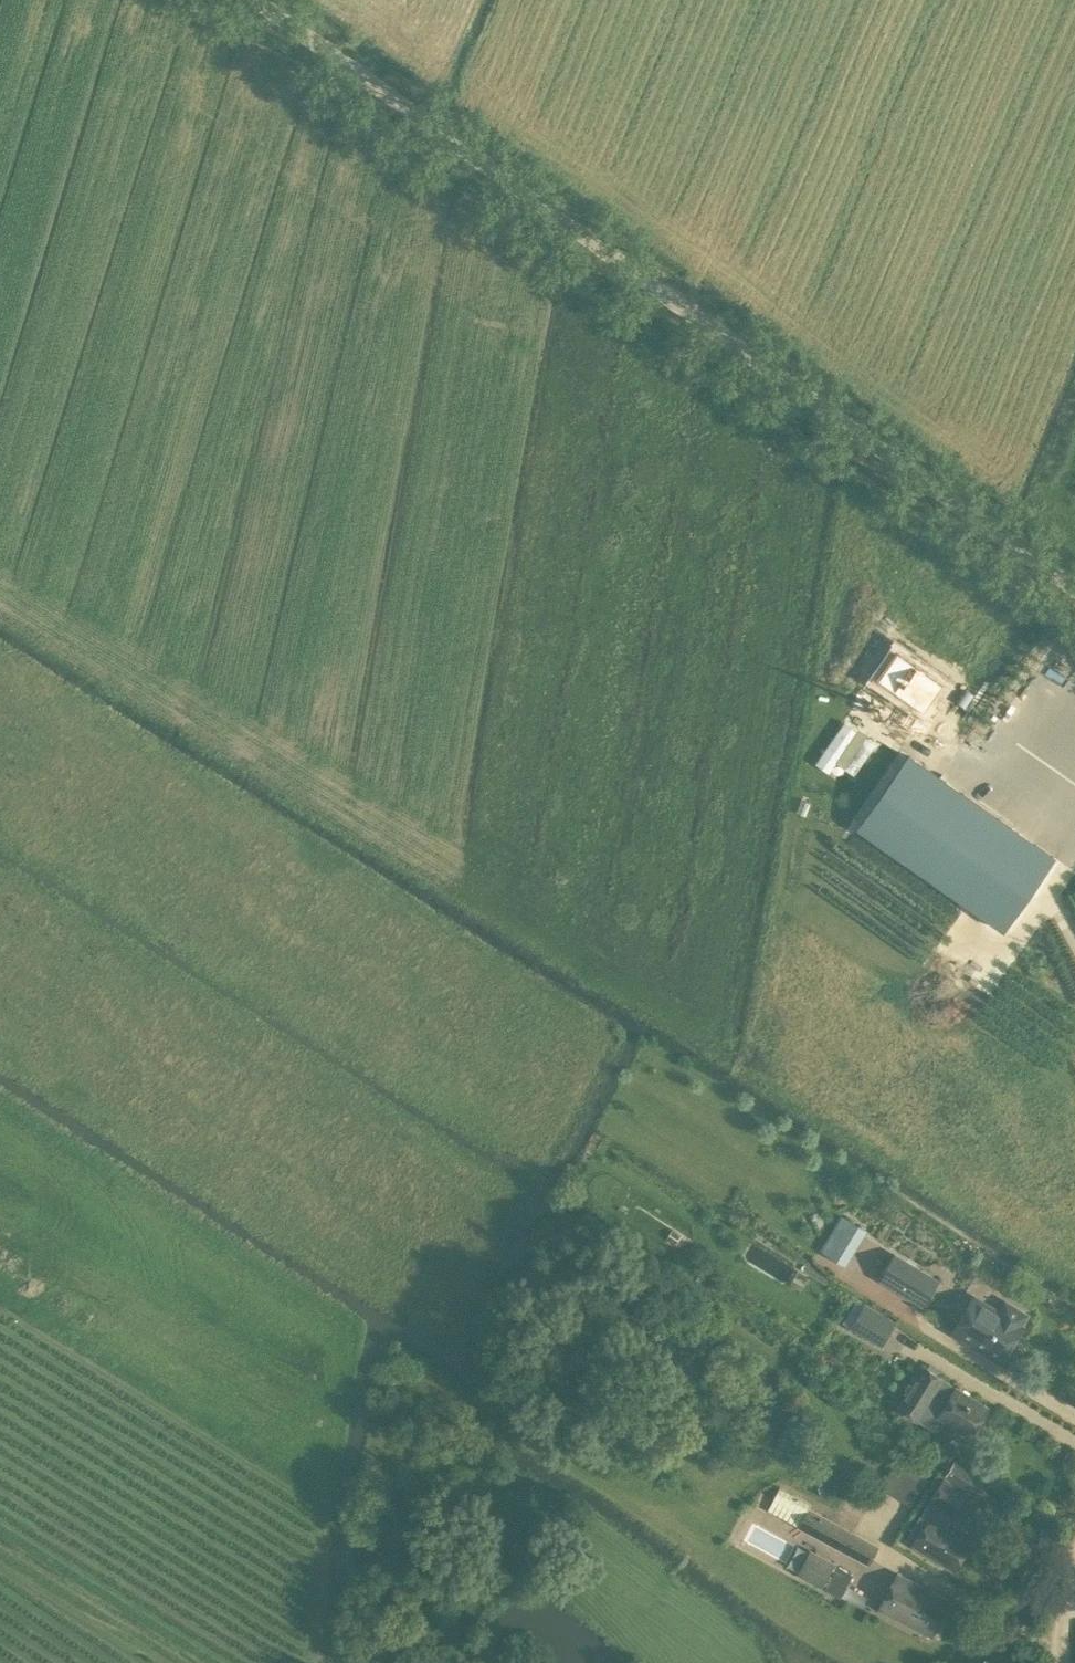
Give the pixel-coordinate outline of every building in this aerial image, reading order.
[(903,713),(925,729),(952,694),(942,686),(961,661),(915,626),(895,651),(930,678),(903,713)] [(844,722),(817,763),(829,771),(835,762),(854,775),(875,744),(844,722)] [(1054,857),(909,755),(858,827),(1003,929),(1054,857)] [(843,1213),(821,1249),(848,1264),(869,1228),(843,1213)] [(893,1253),(877,1278),(922,1306),(938,1280),(893,1253)] [(970,1343),(972,1339),(1003,1357),(1022,1326),(1020,1324),(1026,1314),(1005,1301),(999,1311),(973,1296),(952,1332),(970,1343)] [(881,1347),(895,1322),(863,1303),(849,1328),(881,1347)] [(986,1406),(924,1367),(898,1407),(932,1429),(939,1418),(968,1436),(974,1425),(986,1406)] [(880,1487),(910,1506),(932,1473),(901,1453),(880,1487)] [(986,1479),(955,1460),(945,1475),(977,1494),(986,1479)] [(913,1545),(953,1571),(971,1543),(945,1526),(967,1493),(944,1479),(929,1501),(930,1502),(911,1532),(918,1537),(913,1545)] [(813,1505),(780,1486),(767,1509),(869,1565),(879,1547),(811,1509),(813,1505)] [(821,1587),(834,1563),(816,1553),(802,1577),(821,1587)] [(837,1568),(824,1591),(838,1599),(851,1576),(837,1568)] [(950,1600),(898,1573),(879,1609),(931,1636),(950,1600)]
